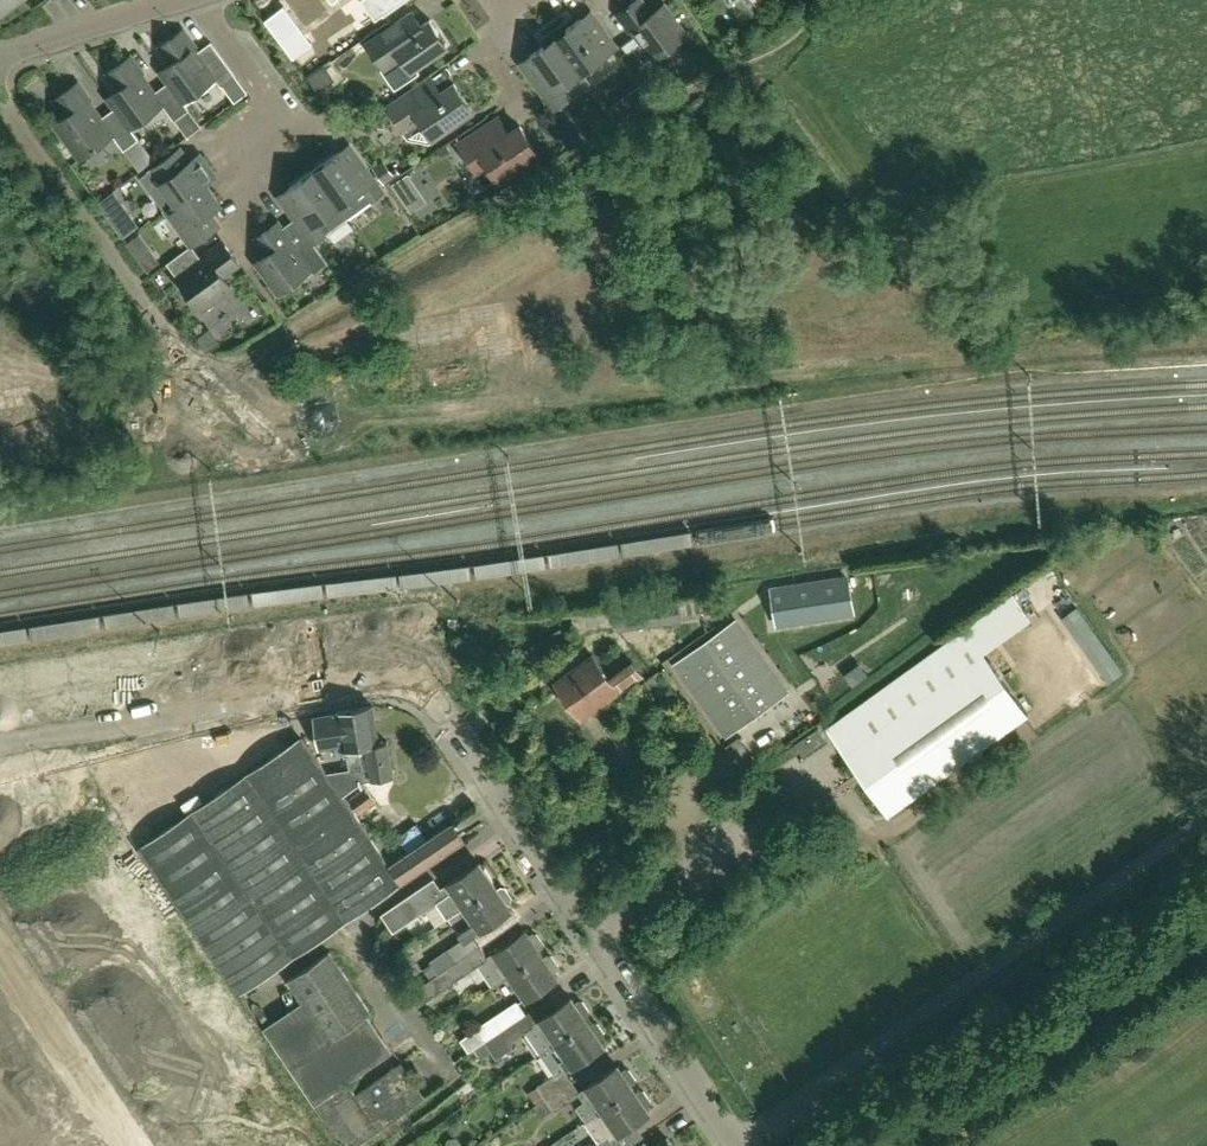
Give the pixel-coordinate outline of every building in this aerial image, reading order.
[(377,16),(400,0),(366,0),(377,16)] [(664,3),(652,13),(643,0),(636,0),(618,14),(635,36),(622,45),(640,69),(652,60),(687,35),(664,3)] [(431,19),(422,25),(413,11),(368,42),(385,67),(382,69),(396,89),(420,73),(416,67),(449,45),(431,19)] [(583,72),(618,47),(591,11),(556,37),(583,72)] [(169,81),(183,101),(215,78),(221,86),(235,75),(211,42),(198,51),(183,30),(161,46),(173,62),(160,71),(168,82),(169,81)] [(560,89),(583,72),(556,37),(521,62),(556,110),(568,100),(560,89)] [(116,107),(130,126),(163,104),(174,120),(189,109),(183,101),(169,81),(168,82),(154,92),(141,75),(143,73),(130,56),(108,72),(120,88),(108,97),(115,107),(116,107)] [(416,84),(388,104),(397,118),(405,129),(410,136),(428,140),(434,136),(436,138),(475,112),(464,96),(454,80),(431,95),(423,95),(416,84)] [(648,80),(629,93),(640,109),(660,97),(648,80)] [(124,150),(139,139),(130,126),(116,107),(115,107),(101,118),(88,101),(90,100),(78,83),(56,99),(68,115),(55,124),(80,158),(113,134),(124,150)] [(565,109),(551,118),(557,127),(571,117),(565,109)] [(193,136),(204,128),(192,111),(181,119),(193,136)] [(539,153),(520,123),(491,140),(483,128),(459,143),(470,159),(482,151),(499,179),(539,153)] [(372,199),(383,191),(375,180),(349,144),(313,170),(347,216),(370,198),(372,199)] [(176,202),(176,203),(204,182),(205,183),(209,180),(215,176),(199,154),(189,162),(179,148),(141,176),(152,191),(162,183),(176,202)] [(383,161),(373,168),(384,184),(394,177),(383,161)] [(346,220),(347,219),(347,216),(313,170),(278,196),(287,209),(307,235),(313,243),(325,234),(328,232),(331,232),(334,230),(345,223),(346,220)] [(408,173),(393,183),(411,211),(426,201),(408,173)] [(219,225),(210,212),(220,204),(205,183),(204,182),(176,203),(176,202),(166,210),(191,245),(213,229),(219,225)] [(114,192),(99,203),(106,213),(109,217),(111,220),(126,208),(114,192)] [(311,269),(314,273),(328,263),(313,243),(307,235),(295,244),(278,221),(258,236),(256,237),(269,253),(256,262),(278,293),(311,269)] [(232,287),(223,275),(239,263),(223,241),(200,258),(191,245),(167,263),(201,310),(232,287)] [(150,248),(138,257),(145,267),(148,271),(160,262),(150,248)] [(848,578),(771,590),(774,611),(851,599),(848,578)] [(715,609),(712,590),(677,595),(678,600),(616,609),(619,628),(702,615),(701,611),(715,609)] [(1027,714),(983,653),(1031,618),(1014,595),(827,729),(888,814),(1027,714)] [(1123,672),(1076,607),(1063,616),(1109,681),(1123,672)] [(787,692),(736,621),(676,664),(727,734),(787,692)] [(834,628),(785,663),(804,691),(855,655),(834,628)] [(519,671),(509,653),(499,659),(510,676),(519,671)] [(582,720),(636,681),(626,667),(610,678),(594,654),(555,682),(582,720)] [(394,775),(388,741),(379,742),(373,705),(351,709),(363,780),(394,775)] [(363,780),(351,709),(337,711),(338,712),(315,716),(320,747),(343,743),(344,748),(345,756),(348,755),(349,768),(327,772),(344,796),(363,781),(363,780)] [(819,731),(798,744),(804,753),(824,740),(819,731)] [(402,881),(390,864),(344,796),(327,772),(303,736),(140,847),(238,992),(402,881)] [(359,813),(376,801),(368,788),(367,787),(349,799),(359,813)] [(390,864),(402,881),(403,882),(464,839),(451,821),(427,838),(407,852),(390,864)] [(427,838),(417,822),(397,837),(407,852),(427,838)] [(448,917),(496,885),(480,861),(441,888),(434,878),(382,914),(394,931),(437,902),(448,917)] [(512,908),(507,902),(511,900),(512,896),(505,886),(501,886),(498,888),(496,885),(448,917),(462,939),(431,960),(439,972),(479,944),(472,935),(512,908)] [(487,955),(479,944),(439,972),(440,973),(409,993),(418,1006),(479,964),(493,985),(511,973),(542,952),(539,949),(542,946),(543,942),(537,933),(533,932),(529,934),(526,929),(487,955)] [(288,978),(303,1000),(265,1027),(291,1065),(316,1101),(392,1049),(368,1013),(371,1011),(329,950),(288,978)] [(558,976),(554,970),(557,968),(558,964),(552,955),(548,954),(544,956),(542,952),(511,973),(527,997),(558,976)] [(540,1053),(588,1020),(586,1016),(589,1014),(590,1010),(583,1001),(579,1000),(576,1002),(572,996),(533,1023),(525,1013),(485,1039),(474,1047),(474,1048),(480,1057),(491,1050),(496,1058),(512,1047),(509,1042),(525,1031),(540,1053)] [(476,1026),(485,1039),(525,1013),(517,999),(476,1026)] [(604,1044),(600,1038),(604,1036),(605,1032),(598,1022),(594,1022),(591,1024),(588,1020),(540,1053),(554,1074),(528,1092),(535,1104),(571,1079),(565,1070),(573,1064),(574,1065),(604,1044)] [(317,1103),(346,1145),(353,1145),(426,1096),(401,1061),(355,1093),(347,1082),(317,1103)] [(586,1119),(634,1087),(632,1084),(635,1082),(636,1077),(630,1068),(625,1067),(622,1070),(618,1064),(579,1090),(571,1079),(535,1104),(536,1104),(534,1105),(541,1116),(553,1108),(555,1110),(580,1093),(585,1101),(577,1106),(586,1119)] [(646,1105),(650,1103),(650,1098),(644,1089),(640,1089),(636,1091),(634,1087),(586,1119),(587,1120),(586,1120),(599,1141),(592,1145),(617,1145),(611,1137),(650,1110),(646,1105)] [(654,1145),(673,1145),(667,1137),(654,1145)]
